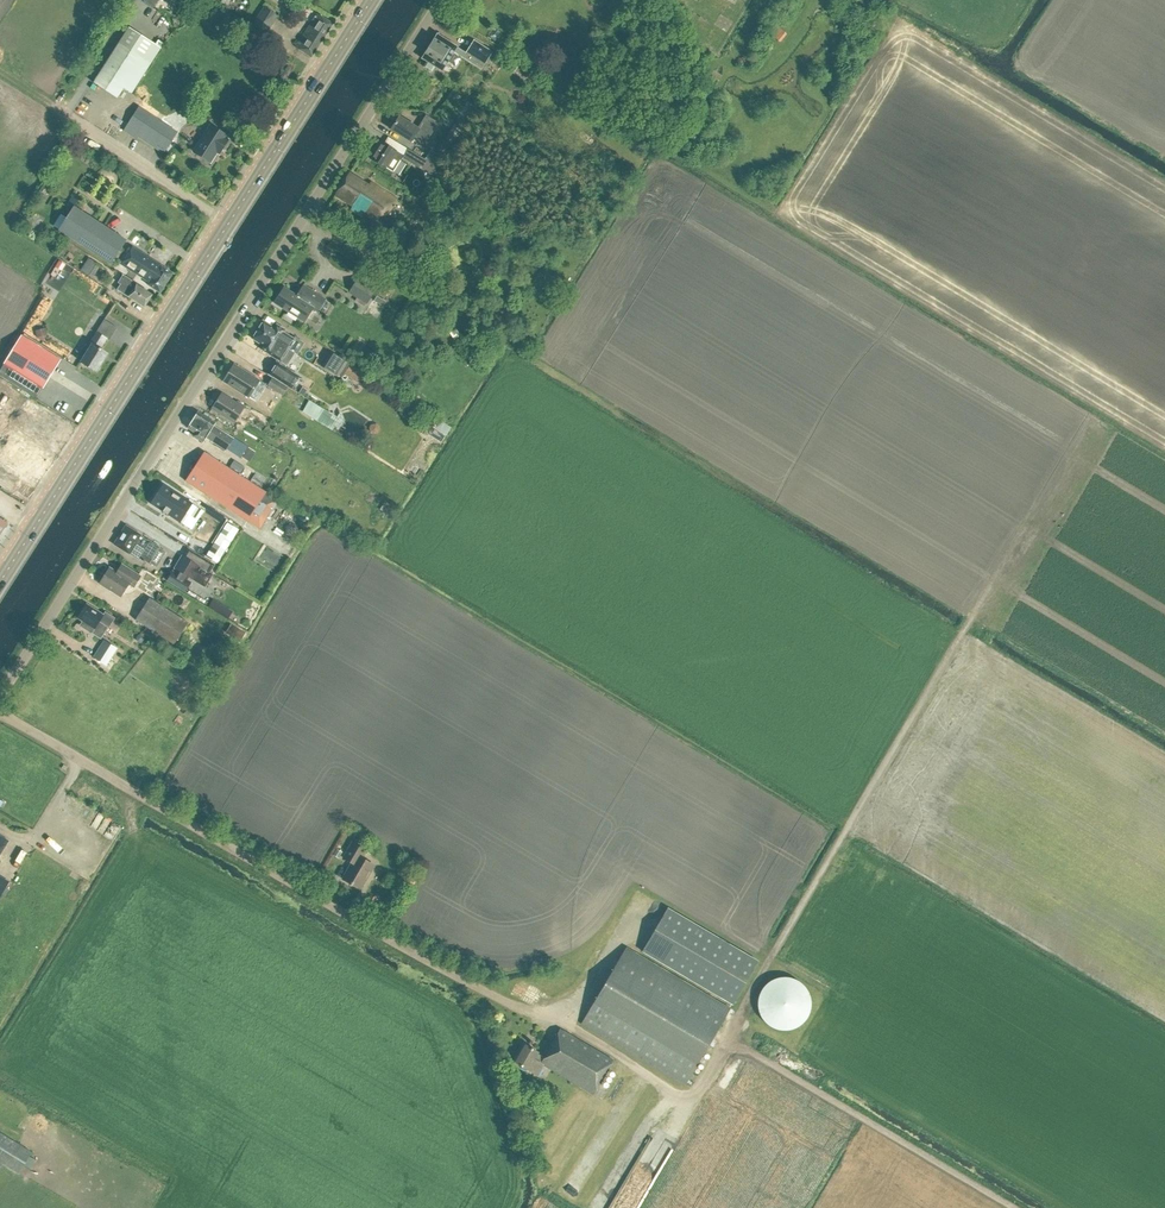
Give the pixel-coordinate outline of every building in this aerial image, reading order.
[(268,34),(277,18),(262,9),(253,25),(268,34)] [(311,57),(332,24),(317,14),(296,46),(299,48),(298,49),(311,57)] [(132,94),(159,48),(127,27),(92,82),(117,98),(124,89),(132,94)] [(455,53),(482,70),(493,52),(475,40),(467,53),(458,47),(436,34),(421,58),(426,62),(423,67),(432,72),(436,67),(443,72),(446,67),(455,53)] [(164,154),(175,137),(136,112),(124,131),(137,139),(138,137),(164,154)] [(425,143),(438,123),(426,115),(417,128),(399,116),(391,129),(411,142),(414,136),(425,143)] [(210,126),(192,155),(209,165),(216,154),(218,155),(226,142),(224,141),(226,137),(210,126)] [(392,148),(381,141),(370,158),(385,168),(396,151),(403,156),(407,149),(396,142),(392,148)] [(403,157),(402,159),(432,176),(437,167),(407,150),(403,156),(403,157)] [(368,185),(349,173),(335,195),(352,207),(350,210),(364,218),(365,215),(370,219),(368,222),(379,228),(399,198),(372,180),(368,185)] [(464,182),(458,186),(462,191),(468,187),(464,182)] [(366,221),(323,192),(317,202),(359,231),(366,221)] [(75,206),(78,200),(71,196),(68,202),(75,206)] [(110,264),(126,240),(74,206),(58,230),(110,264)] [(381,239),(376,247),(398,261),(405,250),(391,242),(393,238),(386,234),(383,240),(381,239)] [(160,293),(173,274),(133,248),(123,264),(150,282),(148,285),(160,293)] [(93,280),(101,267),(88,260),(81,273),(93,280)] [(58,262),(54,268),(61,272),(65,266),(58,262)] [(415,267),(408,262),(403,269),(411,274),(415,267)] [(121,285),(117,290),(129,298),(129,297),(144,307),(152,295),(136,285),(123,276),(118,283),(121,285)] [(349,292),(357,297),(366,303),(374,291),(357,280),(349,292)] [(287,315),(294,320),(296,317),(297,317),(304,322),(313,309),(318,312),(325,299),(303,285),(296,295),(284,287),(274,303),(289,312),(287,315)] [(377,295),(374,300),(383,306),(386,301),(377,295)] [(113,307),(125,317),(129,312),(118,302),(113,307)] [(257,329),(287,348),(293,338),(285,332),(287,330),(276,323),(274,326),(263,319),(260,323),(259,324),(259,326),(257,329)] [(286,348),(287,348),(257,329),(254,332),(253,333),(253,334),(251,337),(262,345),(260,349),(287,366),(295,353),(286,348)] [(40,331),(36,337),(43,341),(47,335),(40,331)] [(96,372),(108,354),(100,349),(107,339),(96,332),(90,341),(92,343),(80,362),(96,372)] [(43,389),(61,360),(21,336),(3,365),(43,389)] [(294,337),(293,338),(287,348),(286,348),(295,353),(296,354),(303,343),(294,337)] [(322,369),(336,377),(344,363),(331,355),(322,369)] [(291,390),(299,377),(275,361),(267,374),(291,390)] [(234,364),(223,382),(248,398),(249,397),(256,401),(266,386),(259,382),(260,381),(234,364)] [(0,371),(0,377),(36,399),(42,389),(4,365),(0,371)] [(349,365),(343,374),(356,382),(361,373),(349,365)] [(266,386),(282,396),(287,389),(271,379),(266,386)] [(302,387),(298,393),(303,395),(303,396),(307,390),(302,387)] [(236,402),(221,393),(211,409),(234,423),(245,406),(237,401),(236,402)] [(279,401),(274,411),(310,430),(316,419),(279,401)] [(11,403),(1,416),(21,431),(31,418),(11,403)] [(323,408),(316,420),(332,430),(334,427),(340,419),(323,408)] [(247,448),(213,426),(215,423),(197,412),(187,428),(195,433),(193,436),(203,443),(206,438),(226,450),(226,449),(241,458),(247,448)] [(416,433),(428,438),(431,430),(420,425),(416,433)] [(189,478),(186,481),(246,520),(252,511),(258,515),(266,503),(260,499),(265,491),(205,452),(196,467),(193,471),(189,478)] [(159,483),(146,503),(176,522),(189,502),(159,483)] [(391,517),(395,509),(384,503),(380,511),(391,517)] [(192,504),(180,522),(191,530),(203,511),(192,504)] [(364,504),(360,509),(368,515),(372,510),(364,504)] [(228,520),(208,550),(220,558),(240,528),(228,520)] [(126,525),(114,544),(139,559),(140,557),(149,563),(160,547),(148,539),(147,540),(143,537),(126,525)] [(182,555),(173,569),(178,572),(176,574),(187,581),(188,578),(205,588),(213,575),(182,555)] [(141,575),(122,563),(117,571),(110,567),(100,583),(121,596),(129,583),(134,586),(141,575)] [(185,592),(191,583),(187,581),(176,574),(172,572),(167,581),(185,592)] [(174,645),(188,623),(149,598),(136,620),(174,645)] [(101,638),(109,626),(100,620),(103,615),(87,604),(78,618),(83,622),(81,626),(101,638)] [(109,671),(114,664),(109,661),(117,650),(103,640),(91,659),(109,671)] [(211,666),(206,674),(214,679),(218,671),(211,666)] [(99,812),(90,827),(97,832),(106,817),(99,812)] [(0,836),(0,855),(9,841),(0,836)] [(360,889),(374,865),(361,857),(366,850),(352,842),(343,858),(351,863),(342,879),(360,889)] [(337,849),(334,855),(339,858),(342,852),(337,849)] [(74,858),(85,861),(86,854),(76,852),(74,858)] [(370,907),(374,899),(368,895),(363,903),(370,907)] [(732,1005),(758,961),(668,908),(642,952),(732,1005)] [(685,1085),(730,1008),(625,947),(580,1024),(685,1085)] [(760,1016),(766,1023),(774,1028),(784,1030),(793,1029),(802,1025),(808,1017),(812,1009),(812,1000),(810,992),(805,984),(799,979),(791,976),(782,975),(774,978),(766,982),(761,989),(758,997),(757,1007),(760,1016)] [(613,1060),(560,1029),(543,1057),(538,1053),(538,1052),(525,1044),(515,1062),(538,1075),(544,1065),(593,1094),(613,1060)] [(33,1151),(0,1131),(0,1161),(19,1173),(33,1151)]
